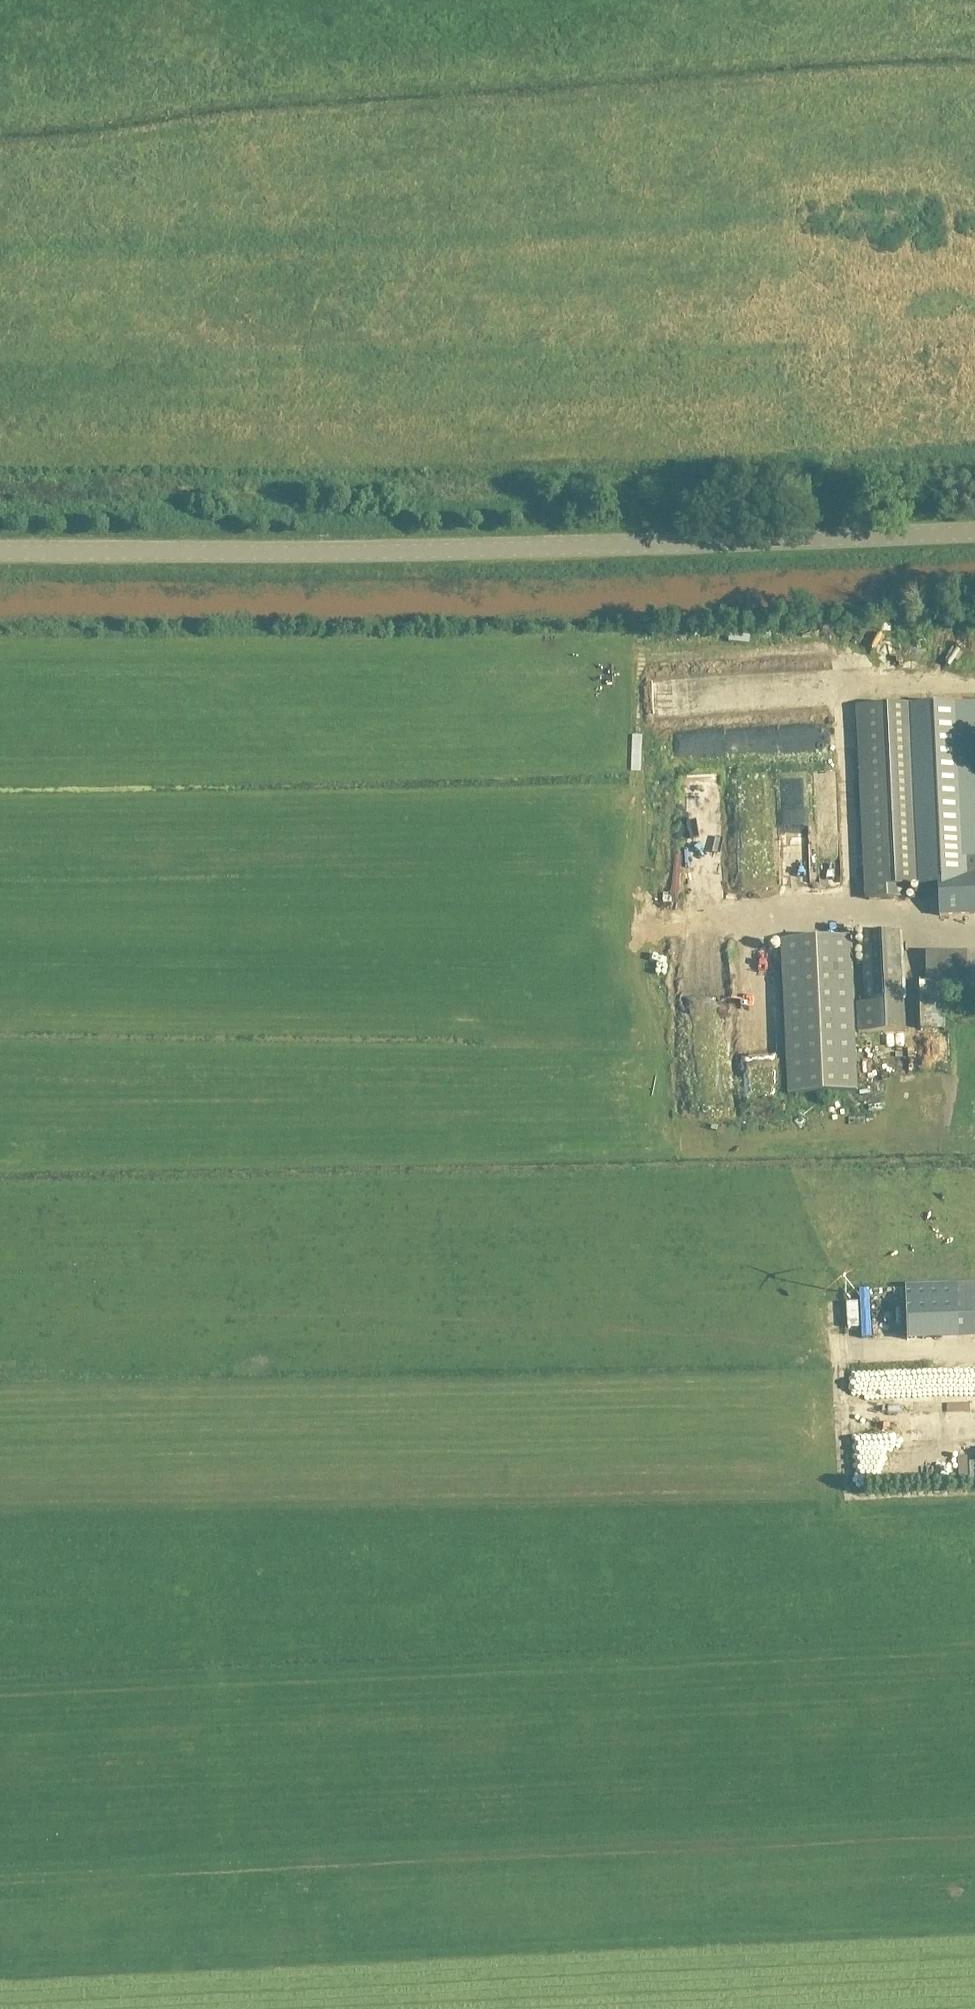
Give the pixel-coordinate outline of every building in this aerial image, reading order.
[(859,709),(868,902),(904,900),(904,888),(933,886),(935,934),(971,933),(970,916),(974,915),(974,744),(973,703),(859,709)] [(828,777),(772,786),(775,806),(783,804),(786,823),(817,818),(820,836),(837,833),(828,777)] [(738,861),(765,860),(763,782),(736,783),(738,861)] [(786,843),(785,870),(801,870),(802,843),(786,843)] [(835,847),(817,847),(818,885),(836,884),(835,847)] [(733,892),(763,893),(764,877),(734,876),(733,892)] [(899,931),(860,933),(864,1004),(854,1004),(856,1035),(905,1032),(899,931)] [(780,942),(787,1098),(855,1094),(848,938),(780,942)] [(943,1028),(941,1001),(974,1000),(974,953),(926,955),(927,981),(918,981),(920,1029),(943,1028)] [(932,1352),(932,1378),(945,1378),(944,1352),(932,1352)] [(935,1383),(935,1395),(912,1395),(913,1409),(974,1408),(974,1382),(935,1383)]
